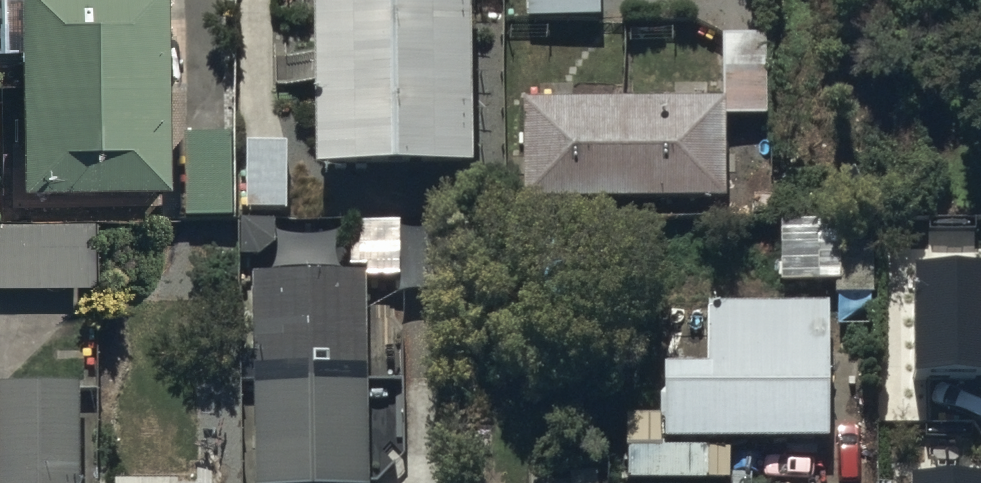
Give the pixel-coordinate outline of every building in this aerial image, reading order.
[(320,180),(471,178),(469,0),(318,0),(320,180)] [(526,21),(600,20),(600,0),(526,0),(526,21)] [(166,4),(21,5),(23,212),(168,211),(166,4)] [(742,103),(524,103),(524,203),(742,204),(742,103)] [(231,135),(184,135),(185,220),(232,220),(231,135)] [(289,147),(246,147),(247,215),(290,215),(289,147)] [(70,289),(69,225),(0,227),(0,291),(70,289)] [(837,246),(838,296),(873,295),(871,245),(837,246)] [(917,262),(917,380),(980,380),(980,262),(917,262)] [(255,482),(365,482),(364,279),(254,279),(255,482)] [(669,367),(668,441),(829,443),(830,308),(710,307),(709,367),(669,367)] [(84,383),(0,384),(0,482),(85,482),(84,383)] [(693,460),(693,482),(772,482),(772,460),(693,460)]
